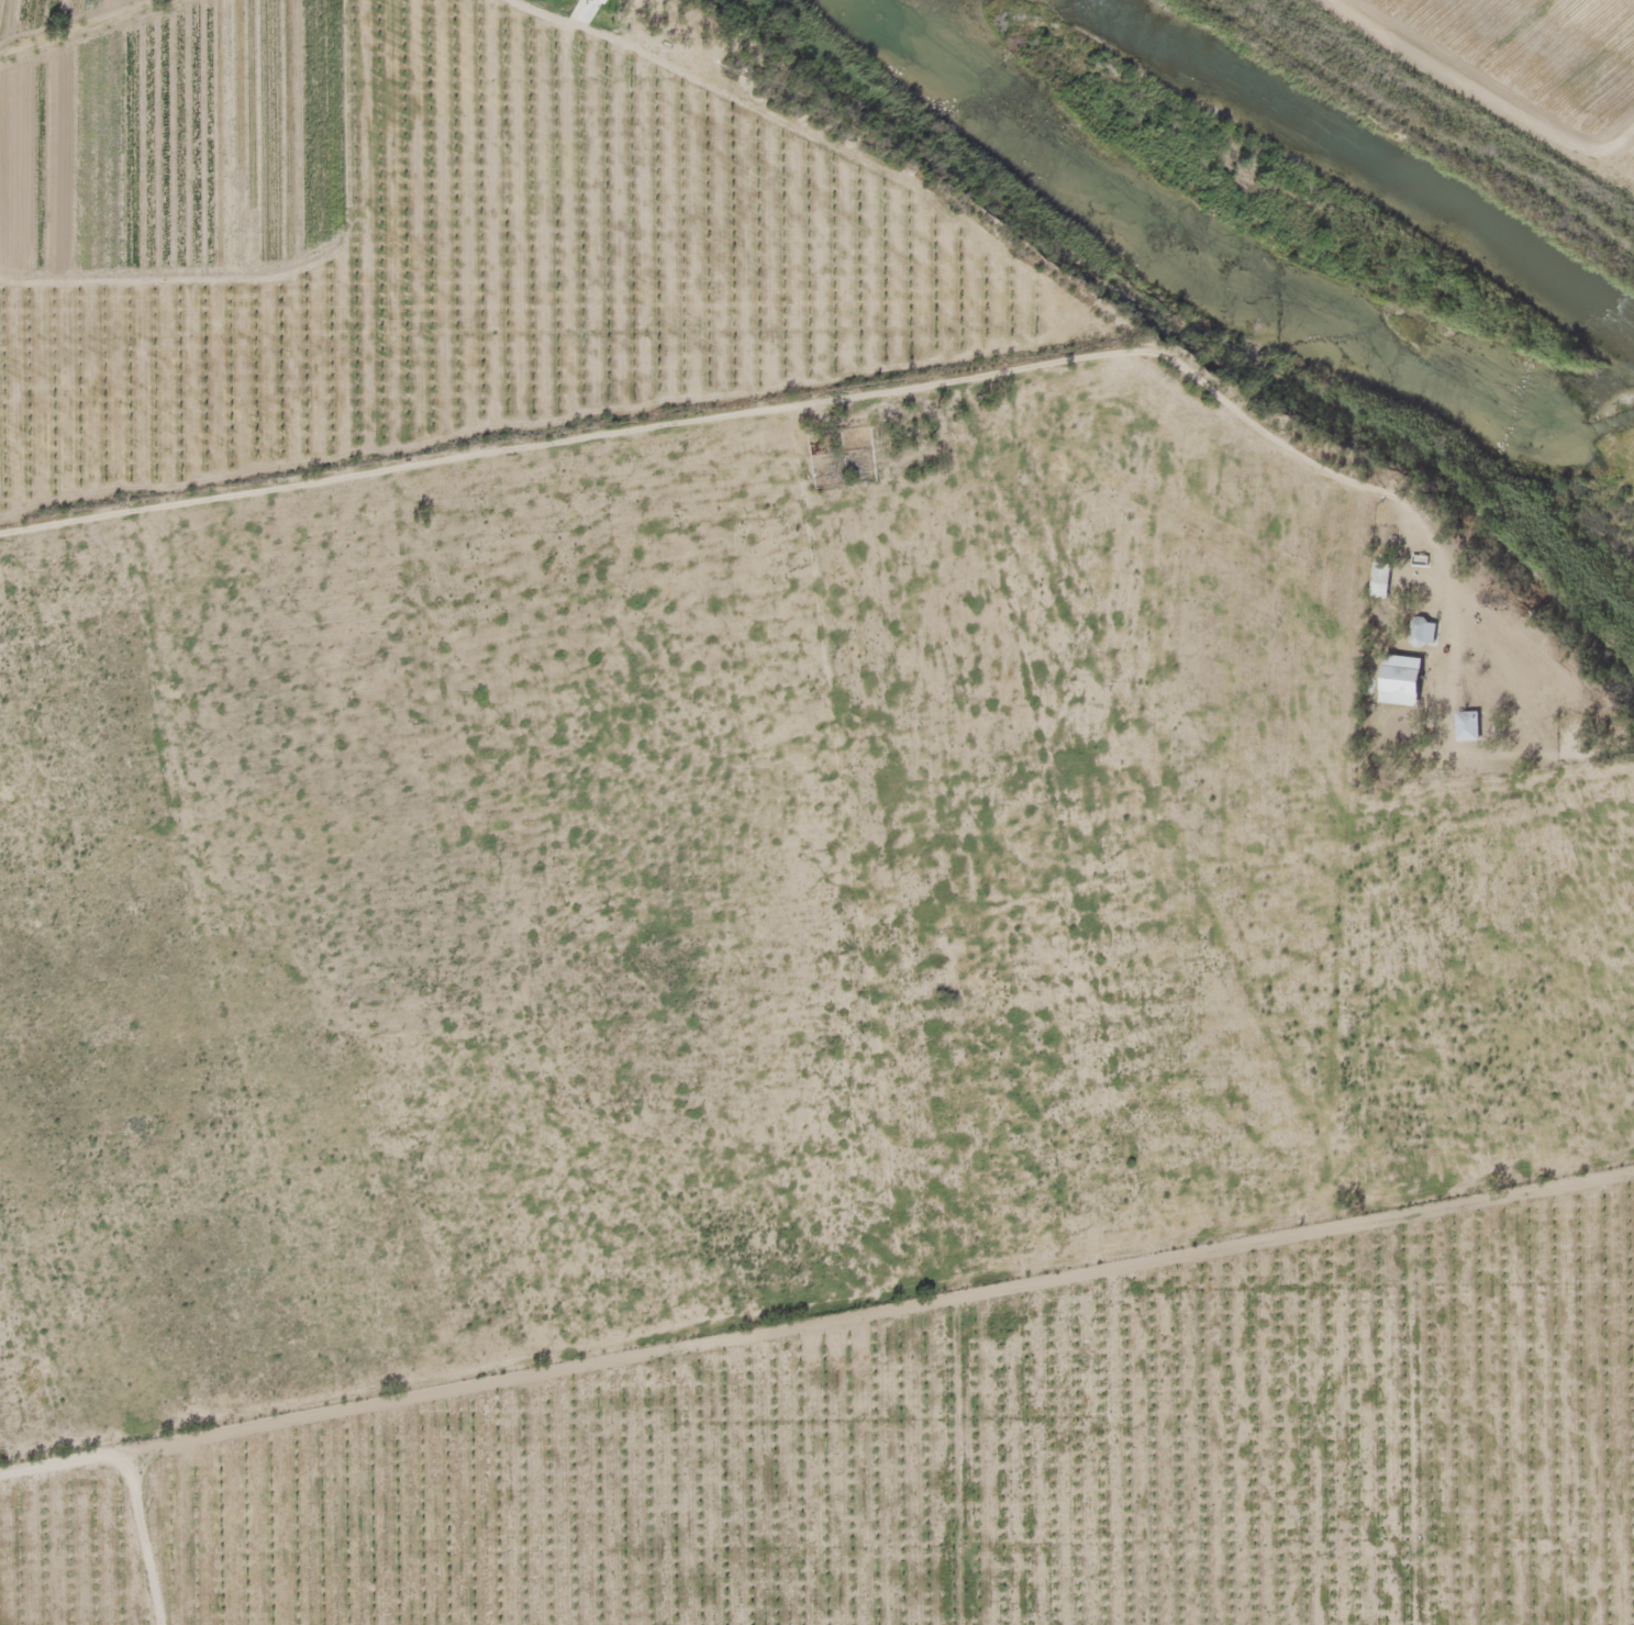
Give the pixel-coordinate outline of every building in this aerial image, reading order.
[(1383,569),(1366,567),(1362,602),(1380,604),(1383,569)] [(1430,624),(1403,624),(1403,651),(1430,651),(1430,624)] [(1414,662),(1375,660),(1373,710),(1411,711),(1414,662)] [(1448,746),(1472,746),(1472,716),(1448,716),(1448,746)]
